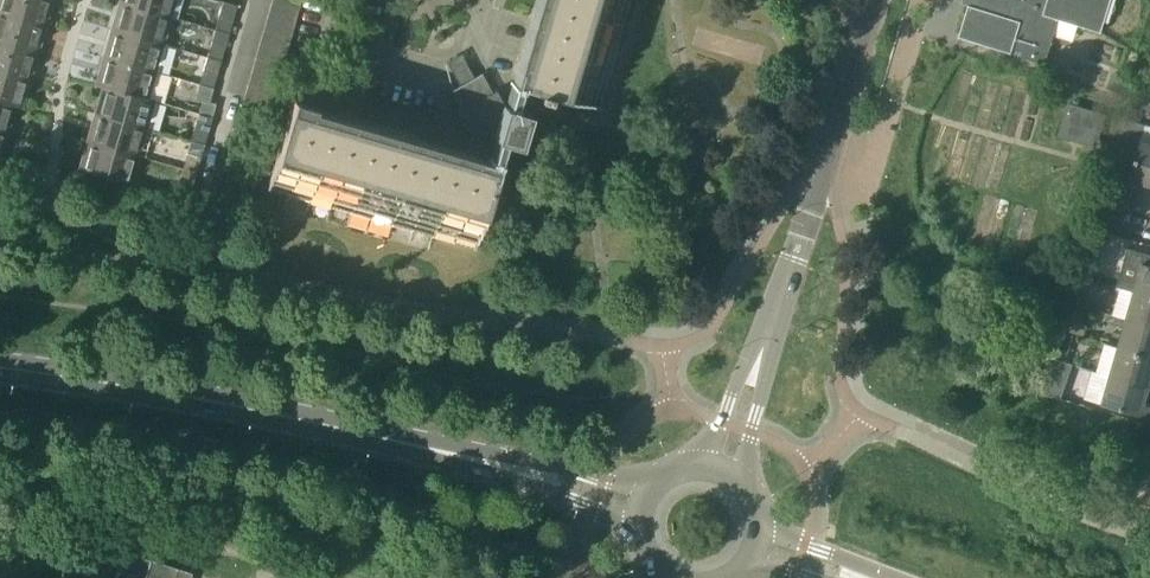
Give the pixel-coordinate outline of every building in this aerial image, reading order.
[(47,25),(47,24),(41,23),(45,8),(50,10),(53,0),(0,0),(0,11),(47,25)] [(177,0),(125,0),(125,3),(119,1),(119,2),(173,17),(177,0)] [(605,86),(630,0),(537,0),(514,82),(512,82),(511,84),(512,84),(506,104),(504,104),(496,90),(493,92),(483,74),(486,72),(485,71),(448,91),(449,92),(453,90),(463,109),(459,111),(476,132),(470,154),(314,109),(315,105),(293,99),(267,189),(269,189),(269,188),(473,247),(473,248),(474,249),(500,160),(498,160),(504,140),(519,144),(528,111),(514,107),(520,87),(521,87),(522,85),(539,90),(538,96),(548,99),(549,93),(550,93),(600,108),(600,106),(599,106),(605,86)] [(272,3),(299,10),(302,0),(273,0),(272,3)] [(970,4),(960,36),(1012,53),(1014,47),(1022,49),(1020,56),(1046,64),(1060,18),(1101,31),(1111,0),(981,0),(979,7),(970,4)] [(231,25),(233,20),(233,19),(237,5),(223,1),(215,29),(229,33),(231,25)] [(165,45),(173,17),(119,2),(118,2),(124,4),(120,18),(115,17),(112,29),(111,28),(110,29),(165,45)] [(295,24),(299,10),(272,3),(268,16),(295,24)] [(47,25),(0,11),(0,41),(39,53),(39,52),(38,51),(42,40),(37,38),(41,24),(47,26),(47,25)] [(291,38),(295,24),(268,16),(264,30),(291,38)] [(157,72),(165,45),(110,29),(110,30),(112,30),(108,42),(113,43),(109,58),(103,56),(103,57),(157,72)] [(225,47),(229,33),(215,29),(207,57),(221,61),(224,51),(225,47)] [(290,42),(291,38),(264,30),(260,44),(287,52),(290,42)] [(39,53),(0,41),(0,71),(31,80),(31,79),(26,77),(30,63),(35,65),(38,53),(39,53)] [(283,66),(287,52),(260,44),(256,58),(283,66)] [(149,98),(157,72),(103,57),(109,59),(105,73),(100,72),(96,84),(95,83),(95,85),(102,87),(103,87),(103,86),(149,99),(149,98)] [(218,73),(221,61),(207,57),(199,84),(213,88),(216,80),(218,73)] [(279,79),(283,66),(256,58),(252,71),(279,79)] [(31,80),(0,71),(0,101),(17,106),(23,108),(24,107),(22,106),(26,95),(21,93),(25,79),(31,81),(31,80)] [(275,93),(279,79),(252,71),(248,85),(275,93)] [(1128,76),(1112,71),(1106,88),(1122,94),(1128,76)] [(209,102),(213,88),(199,84),(195,98),(203,100),(199,113),(213,117),(216,104),(209,102)] [(271,107),(275,93),(248,85),(244,99),(271,107)] [(149,98),(149,99),(103,86),(103,87),(99,98),(104,100),(100,114),(94,112),(94,113),(148,129),(156,100),(149,98)] [(9,133),(9,132),(3,130),(7,116),(12,118),(15,106),(17,106),(0,101),(0,130),(9,133)] [(1100,132),(1106,114),(1070,103),(1064,121),(1100,132)] [(140,155),(148,129),(94,113),(94,114),(100,116),(96,130),(91,128),(87,140),(86,140),(140,155)] [(205,145),(213,117),(199,113),(191,142),(205,145)] [(1146,124),(1129,119),(1106,198),(1135,206),(1143,182),(1149,184),(1149,125),(1146,124)] [(9,133),(0,130),(0,141),(3,132),(9,134),(9,133)] [(132,184),(140,155),(86,140),(86,141),(87,142),(84,153),(89,155),(84,169),(79,167),(78,169),(132,184)] [(197,172),(205,145),(191,142),(183,168),(197,172)] [(189,199),(197,172),(183,168),(175,196),(189,200),(189,199)] [(1128,247),(1117,286),(1135,291),(1149,295),(1149,253),(1128,247)] [(1135,291),(1127,319),(1149,325),(1149,295),(1135,291)] [(1127,319),(1119,347),(1149,355),(1149,325),(1127,319)] [(1119,347),(1111,375),(1149,386),(1149,355),(1119,347)] [(1054,358),(1048,376),(1067,382),(1073,364),(1054,358)] [(1149,386),(1111,375),(1103,403),(1149,417),(1149,404),(1145,403),(1149,386)] [(192,572),(123,551),(114,577),(190,577),(192,572)]
